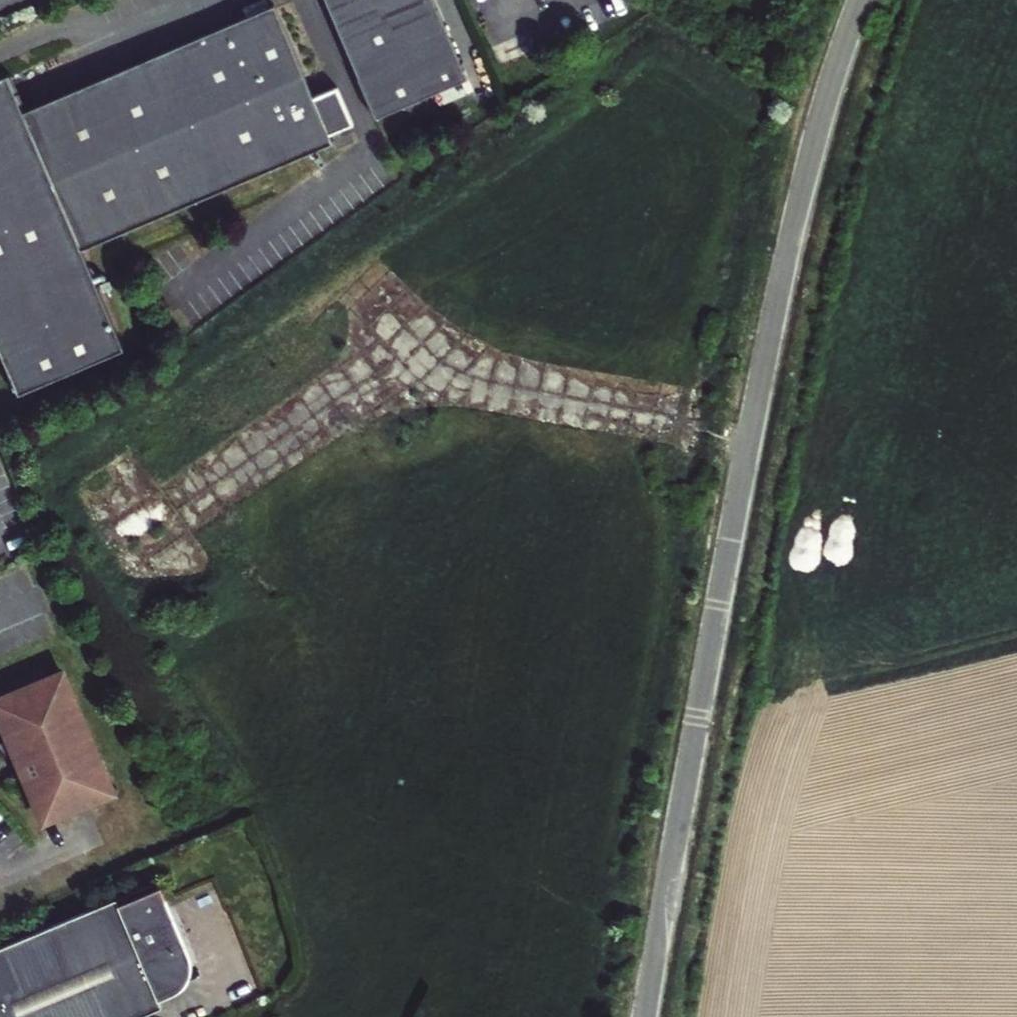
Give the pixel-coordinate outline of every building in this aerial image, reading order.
[(378,113),(463,79),(432,0),(333,0),(378,113)] [(0,79),(0,342),(21,392),(123,348),(80,249),(334,139),(331,133),(355,123),(339,87),(314,98),(274,6),(26,114),(9,76),(0,79)] [(455,37),(464,73),(476,70),(467,35),(455,37)] [(59,671),(0,695),(0,725),(40,820),(109,791),(59,671)] [(162,1004),(161,1000),(180,992),(172,975),(194,966),(156,879),(0,947),(0,1016),(133,1016),(162,1004)]
